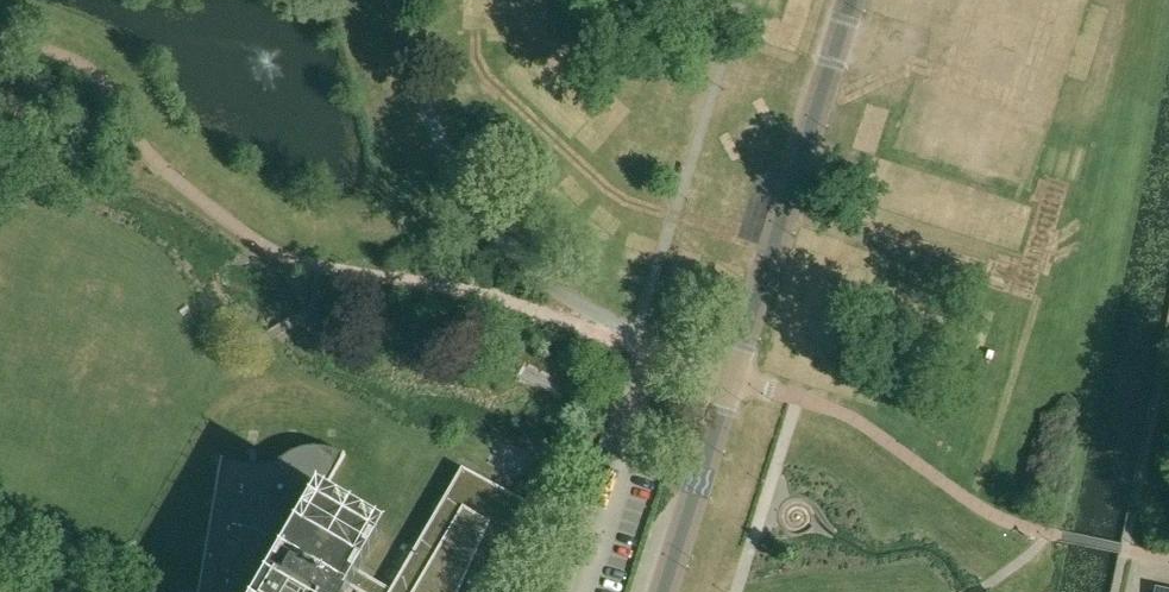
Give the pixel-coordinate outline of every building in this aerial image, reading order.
[(346,584),(357,591),(358,591),(359,591),(497,591),(524,504),(524,502),(515,497),(499,488),(462,469),(437,512),(413,553),(391,590),(355,569),(359,562),(376,532),(377,531),(333,505),(334,504),(329,502),(321,497),(332,478),(346,455),(344,454),(343,455),(338,452),(326,448),(314,447),(302,448),(290,453),(288,455),(280,460),(273,462),(269,464),(257,466),(249,465),(223,461),(223,459),(221,458),(200,584),(199,588),(198,591),(341,591),(346,584)]
